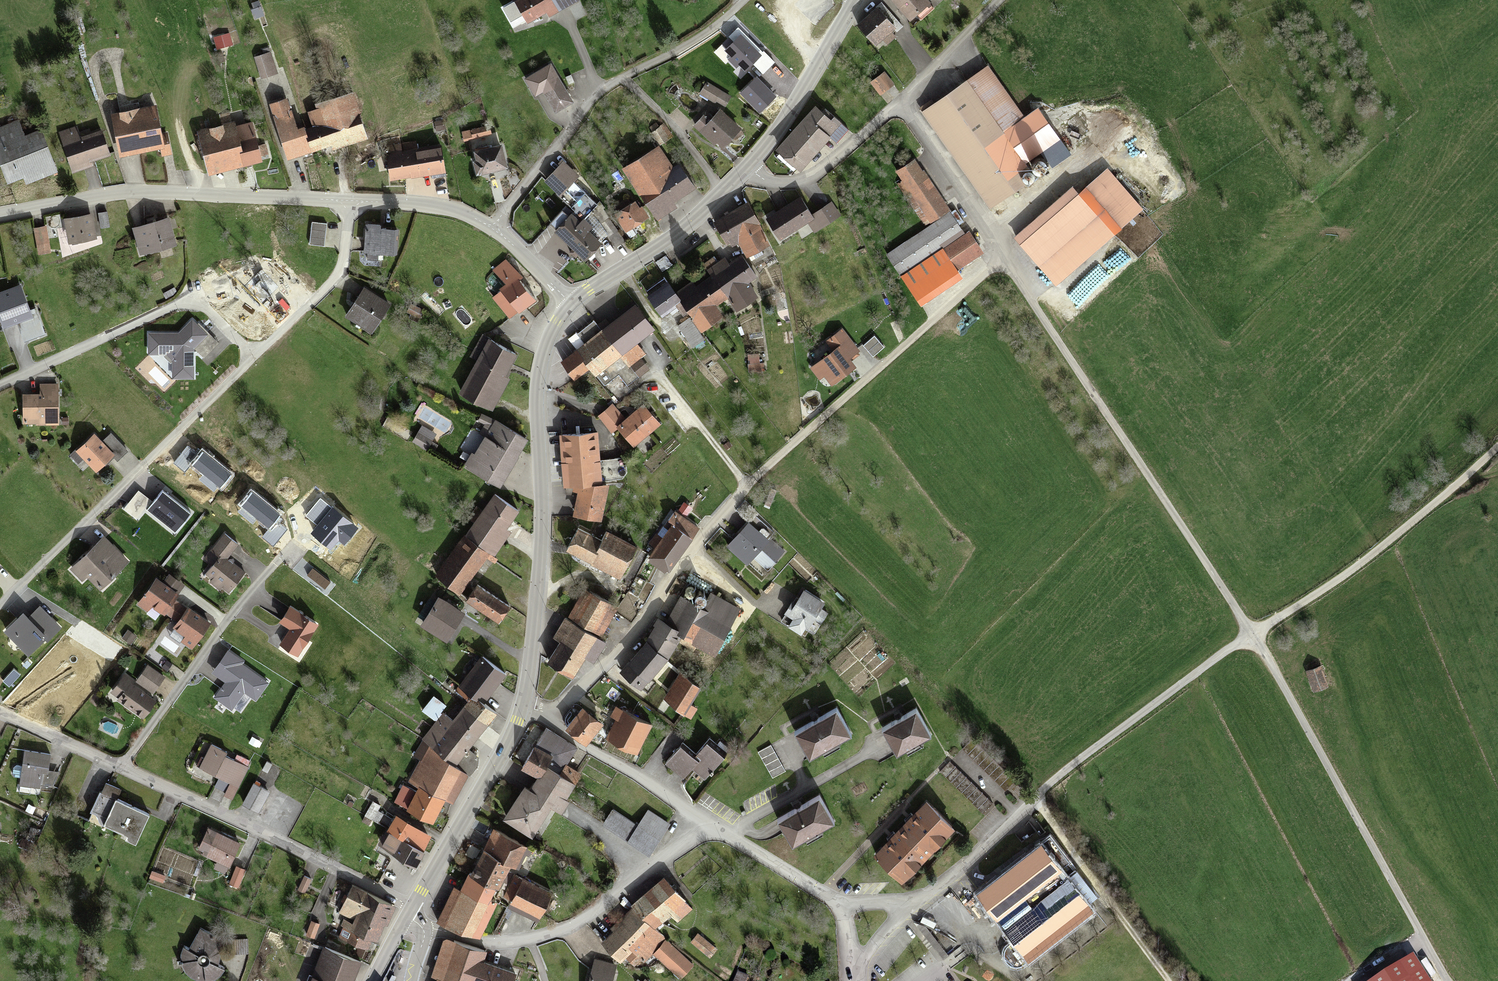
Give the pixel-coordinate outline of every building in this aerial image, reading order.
[(514,3),(529,29),(577,2),(576,0),(520,0),(514,3)] [(910,22),(929,4),(925,0),(890,0),(910,22)] [(874,12),(856,27),(873,48),(881,41),(885,45),(892,39),(888,35),(891,33),(874,12)] [(740,36),(726,51),(746,70),(760,56),(740,36)] [(272,54),(255,60),(263,79),(279,73),(272,54)] [(535,95),(542,92),(555,113),(572,103),(551,66),(527,80),(535,95)] [(986,69),(922,114),(990,211),(1021,189),(1011,175),(1038,157),(1046,168),(1067,153),(1038,112),(1023,122),(986,69)] [(884,73),(874,80),(882,92),(892,85),(884,73)] [(776,96),(757,77),(741,93),(760,112),(776,96)] [(729,96),(706,84),(700,96),(723,107),(729,96)] [(316,130),(310,132),(317,152),(331,147),(332,151),(368,139),(352,94),(317,106),(319,112),(311,115),(316,130)] [(290,100),(272,106),(292,160),(317,152),(310,132),(308,129),(301,131),(290,100)] [(158,108),(114,116),(121,156),(157,149),(158,156),(171,154),(167,134),(162,135),(158,108)] [(816,111),(778,153),(799,172),(837,130),(816,111)] [(739,130),(718,112),(711,119),(706,114),(693,128),(712,145),(715,141),(723,148),(739,130)] [(895,119),(888,124),(898,136),(905,131),(895,119)] [(42,132),(26,138),(20,123),(0,131),(0,155),(11,182),(26,176),(29,184),(59,173),(42,132)] [(236,125),(199,133),(208,173),(245,165),(240,142),(236,125)] [(488,128),(463,134),(466,146),(491,140),(488,128)] [(77,130),(62,135),(73,172),(92,166),(91,162),(113,156),(106,133),(80,141),(77,130)] [(257,138),(240,142),(245,165),(262,162),(257,138)] [(394,181),(446,172),(442,148),(419,152),(417,144),(388,149),(394,181)] [(501,149),(477,154),(482,176),(506,170),(501,149)] [(656,150),(623,172),(657,222),(675,210),(671,205),(693,191),(677,168),(671,172),(656,150)] [(946,212),(914,161),(897,172),(929,223),(946,212)] [(566,165),(546,182),(559,197),(579,180),(566,165)] [(1070,190),(1014,240),(1056,286),(1112,236),(1070,190)] [(798,200),(764,220),(776,240),(805,223),(811,232),(837,217),(830,206),(809,218),(798,200)] [(633,204),(614,217),(625,232),(643,219),(633,204)] [(766,246),(744,206),(712,223),(723,244),(737,242),(745,258),(766,246)] [(107,213),(100,214),(101,227),(108,226),(107,213)] [(949,215),(885,256),(898,277),(962,235),(949,215)] [(93,217),(65,222),(69,244),(97,240),(93,217)] [(572,217),(558,230),(587,259),(601,245),(572,217)] [(170,221),(135,229),(140,255),(176,247),(170,221)] [(313,226),(311,246),(324,247),(326,227),(313,226)] [(47,228),(34,230),(38,254),(50,252),(47,228)] [(369,228),(369,256),(391,256),(391,228),(369,228)] [(967,235),(943,250),(956,271),(980,255),(967,235)] [(706,272),(710,277),(725,300),(729,298),(738,311),(756,299),(747,286),(754,281),(738,258),(727,265),(724,260),(706,272)] [(524,282),(507,263),(496,272),(509,286),(503,292),(524,315),(537,303),(520,285),(524,282)] [(688,320),(697,333),(719,318),(713,309),(725,300),(710,277),(694,288),(691,283),(675,294),(682,303),(678,306),(688,320)] [(665,283),(647,296),(660,314),(678,301),(665,283)] [(5,328),(34,318),(22,286),(0,294),(0,315),(5,328)] [(365,292),(348,318),(373,334),(390,308),(365,292)] [(651,334),(633,310),(618,321),(614,316),(600,327),(603,332),(562,362),(577,381),(593,369),(604,383),(617,373),(627,386),(646,372),(636,358),(642,354),(636,346),(651,334)] [(178,333),(148,333),(149,355),(166,354),(172,360),(173,378),(194,377),(194,349),(207,335),(191,319),(178,333)] [(697,333),(688,320),(676,328),(690,348),(702,340),(697,333)] [(830,353),(809,369),(818,381),(823,377),(830,387),(854,369),(849,363),(859,355),(841,332),(824,345),(830,353)] [(490,345),(463,394),(494,411),(511,381),(505,377),(515,358),(490,345)] [(24,396),(25,419),(58,419),(58,387),(41,387),(41,396),(24,396)] [(641,406),(617,428),(633,445),(657,423),(641,406)] [(497,423),(470,466),(501,485),(528,443),(497,423)] [(422,433),(416,444),(426,450),(432,439),(422,433)] [(94,434),(74,451),(96,476),(126,450),(111,434),(101,442),(94,434)] [(593,435),(561,438),(566,489),(598,486),(593,435)] [(191,466),(220,489),(233,474),(202,450),(198,455),(189,448),(175,464),(186,473),(191,466)] [(139,521),(148,510),(175,533),(191,513),(163,489),(152,502),(139,491),(124,508),(139,521)] [(608,494),(582,490),(578,520),(603,524),(608,494)] [(252,491),(240,506),(269,530),(263,537),(274,545),(287,528),(278,521),(282,515),(252,491)] [(496,497),(439,577),(463,594),(472,580),(476,583),(511,534),(507,531),(519,514),(496,497)] [(317,525),(311,533),(331,550),(339,540),(344,545),(358,528),(321,498),(306,516),(317,525)] [(670,528),(687,542),(695,531),(674,515),(666,525),(670,528)] [(749,525),(727,548),(745,565),(759,550),(774,564),(781,556),(749,525)] [(670,528),(645,560),(663,574),(687,542),(670,528)] [(569,551),(620,576),(633,550),(605,535),(601,543),(579,532),(569,551)] [(214,568),(208,575),(228,592),(243,574),(227,561),(238,548),(224,536),(204,560),(214,568)] [(129,563),(104,538),(72,570),(83,582),(88,577),(101,590),(129,563)] [(178,597),(157,582),(139,608),(149,615),(155,607),(173,620),(182,607),(174,602),(178,597)] [(478,589),(470,603),(503,623),(511,610),(478,589)] [(568,622),(600,640),(617,610),(585,592),(568,622)] [(784,616),(807,630),(822,605),(802,594),(795,606),(791,604),(784,616)] [(680,599),(664,628),(678,638),(712,658),(738,612),(709,596),(699,612),(695,609),(680,599)] [(441,599),(423,628),(448,643),(465,614),(441,599)] [(23,614),(3,634),(29,660),(61,628),(40,607),(28,618),(23,614)] [(317,624),(290,608),(283,620),(294,627),(284,643),(300,652),(317,624)] [(211,627),(188,611),(176,629),(187,637),(183,644),(194,651),(211,627)] [(597,664),(608,644),(600,640),(568,622),(565,620),(554,640),(561,644),(585,657),(597,664)] [(659,624),(645,643),(665,657),(678,638),(664,628),(659,624)] [(585,657),(561,644),(550,663),(574,677),(585,657)] [(645,646),(620,673),(638,690),(663,663),(645,646)] [(271,680),(229,649),(211,673),(225,683),(215,697),(232,709),(244,693),(256,701),(271,680)] [(483,661),(460,690),(475,701),(482,707),(505,678),(483,661)] [(1322,668),(1308,673),(1315,693),(1329,688),(1322,668)] [(149,669),(139,683),(154,694),(164,679),(149,669)] [(678,678),(663,702),(675,710),(673,712),(686,720),(693,709),(688,706),(698,690),(678,678)] [(123,682),(114,695),(149,718),(158,705),(123,682)] [(917,698),(884,718),(902,746),(935,725),(917,698)] [(482,707),(475,701),(456,724),(445,716),(425,742),(470,776),(482,760),(470,750),(498,716),(489,709),(487,711),(482,707)] [(579,710),(565,730),(588,746),(602,727),(579,710)] [(617,722),(606,742),(634,756),(648,728),(614,711),(610,718),(617,722)] [(832,715),(793,737),(806,760),(845,738),(832,715)] [(548,733),(538,750),(553,759),(567,769),(578,752),(548,733)] [(421,761),(410,783),(422,789),(420,792),(411,810),(435,822),(446,801),(455,805),(470,776),(425,742),(415,758),(421,761)] [(703,781),(721,760),(705,746),(693,761),(680,749),(666,765),(682,778),(690,769),(703,781)] [(213,749),(203,769),(219,777),(230,757),(213,749)] [(526,769),(541,778),(545,771),(553,759),(538,750),(526,769)] [(25,754),(23,787),(41,788),(42,775),(46,775),(48,755),(25,754)] [(951,763),(942,772),(983,814),(992,805),(951,763)] [(268,764),(264,772),(269,775),(273,767),(268,764)] [(567,769),(560,781),(574,790),(582,778),(567,769)] [(524,789),(505,819),(531,836),(549,808),(559,814),(574,790),(560,781),(545,771),(541,778),(531,794),(524,789)] [(411,810),(420,792),(404,784),(396,802),(411,810)] [(255,785),(244,805),(263,815),(274,796),(255,785)] [(100,798),(91,821),(129,836),(127,842),(137,846),(148,817),(100,798)] [(816,802),(777,824),(790,847),(829,825),(816,802)] [(923,806),(873,859),(900,884),(950,831),(923,806)] [(638,829),(610,812),(600,828),(650,859),(670,825),(648,812),(638,829)] [(396,819),(380,845),(417,866),(432,840),(396,819)] [(241,845),(210,831),(200,853),(231,867),(241,845)] [(542,857),(494,832),(484,850),(516,867),(532,876),(542,857)] [(1042,845),(1062,870),(1067,865),(1048,841),(1042,845)] [(1042,845),(975,897),(994,921),(995,923),(1025,899),(1062,870),(1042,845)] [(502,893),(516,867),(484,850),(470,876),(497,890),(502,893)] [(237,869),(231,885),(239,888),(245,872),(237,869)] [(1069,879),(1088,904),(1094,898),(1076,875),(1069,879)] [(489,905),(497,890),(470,876),(463,891),(489,905)] [(1032,908),(1002,932),(1011,944),(1007,947),(1005,951),(1004,956),(1005,960),(1007,964),(1010,966),(1014,968),(1019,969),(1023,967),(1027,964),(1028,966),(1096,914),(1088,904),(1069,879),(1032,908)] [(523,882),(509,908),(535,922),(549,896),(523,882)] [(631,910),(610,930),(613,934),(601,946),(617,963),(630,951),(642,963),(663,943),(652,931),(668,915),(676,924),(688,912),(660,882),(629,907),(631,910)] [(396,909),(355,888),(342,914),(358,922),(356,926),(346,921),(344,927),(346,928),(373,942),(378,945),(396,909)] [(489,905),(463,891),(459,889),(441,922),(472,938),(489,905)] [(1025,899),(995,923),(998,927),(1002,932),(1032,908),(1025,899)] [(943,960),(948,956),(926,927),(914,922),(943,960)] [(312,924),(308,936),(316,939),(320,927),(312,924)] [(368,951),(373,942),(346,928),(342,937),(368,951)] [(185,950),(182,959),(184,969),(186,976),(192,980),(195,980),(218,980),(227,972),(222,969),(224,958),(219,953),(222,947),(201,931),(191,951),(185,950)] [(697,936),(690,944),(709,959),(716,951),(697,936)] [(442,980),(489,980),(490,975),(509,980),(512,980),(514,975),(481,965),(484,955),(445,943),(434,977),(443,980),(442,980)] [(320,950),(310,975),(323,980),(322,980),(355,980),(361,967),(320,950)] [(1377,980),(1431,980),(1415,957),(1377,980)] [(588,980),(612,980),(615,968),(593,962),(588,980)]
